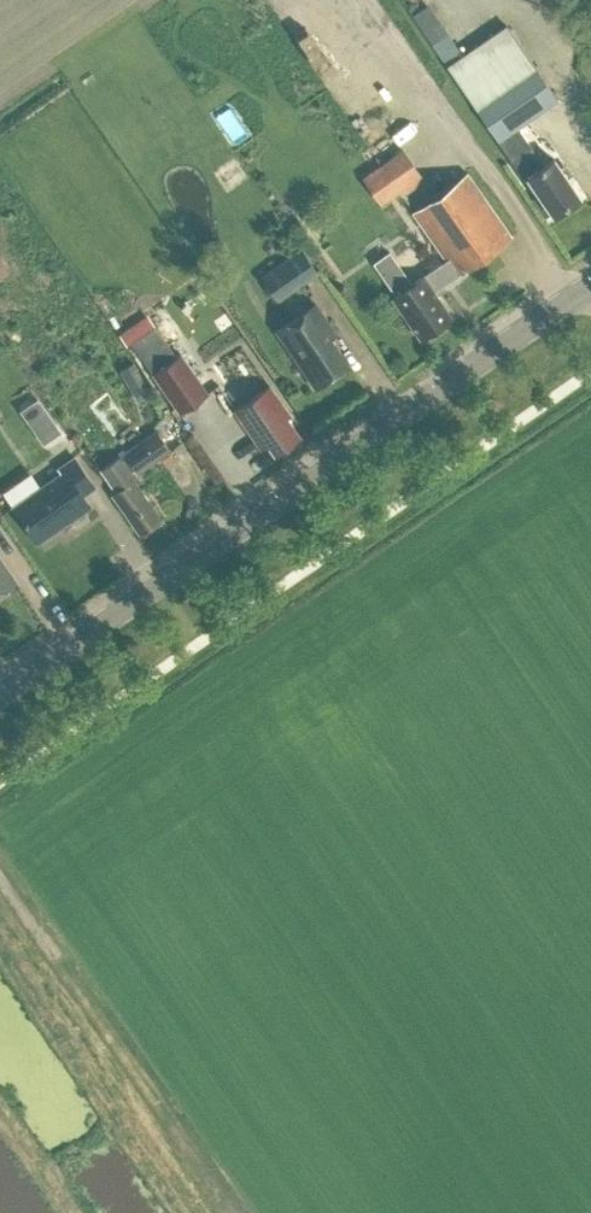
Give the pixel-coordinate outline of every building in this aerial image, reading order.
[(420,2),(405,12),(432,56),(448,46),(420,2)] [(506,25),(447,65),(524,178),(527,176),(552,213),(579,195),(553,158),(539,167),(527,149),(531,147),(517,126),(557,98),(506,25)] [(401,149),(379,165),(398,192),(401,196),(424,180),(401,149)] [(465,171),(412,209),(446,259),(457,274),(511,237),(465,171)] [(261,275),(277,299),(317,272),(301,248),(261,275)] [(389,251),(373,262),(396,294),(391,297),(420,338),(452,316),(434,290),(457,274),(446,259),(411,283),(389,251)] [(336,333),(315,302),(275,329),(315,387),(348,363),(330,337),(336,333)] [(186,357),(163,326),(139,343),(190,413),(218,393),(190,354),(186,357)] [(109,360),(133,399),(148,390),(124,351),(109,360)] [(266,441),(274,452),(299,435),(285,415),(286,409),(269,385),(234,409),(255,439),(266,441)] [(59,430),(47,412),(30,424),(43,442),(59,430)] [(119,455),(100,469),(115,490),(111,493),(140,533),(161,518),(134,479),(135,477),(130,470),(135,467),(138,471),(169,449),(156,429),(124,452),(125,453),(120,456),(119,455)] [(74,456),(58,467),(61,471),(12,505),(33,536),(56,520),(60,525),(90,504),(83,494),(94,485),(74,456)] [(15,581),(0,559),(0,591),(15,581)]
